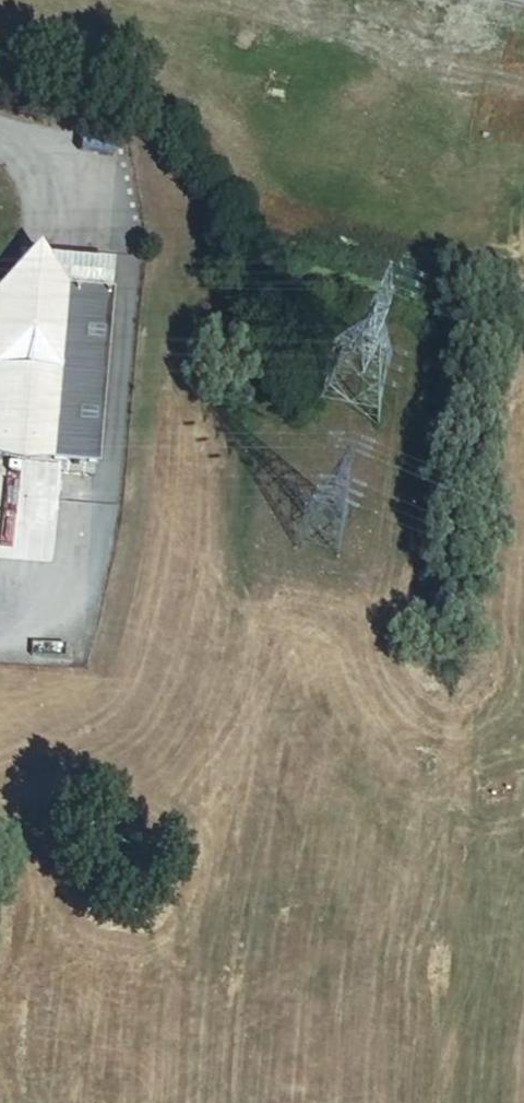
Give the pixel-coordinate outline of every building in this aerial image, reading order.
[(40,251),(4,290),(107,299),(110,266),(47,262),(40,251)] [(4,290),(0,294),(0,459),(92,467),(107,299),(4,290)]
